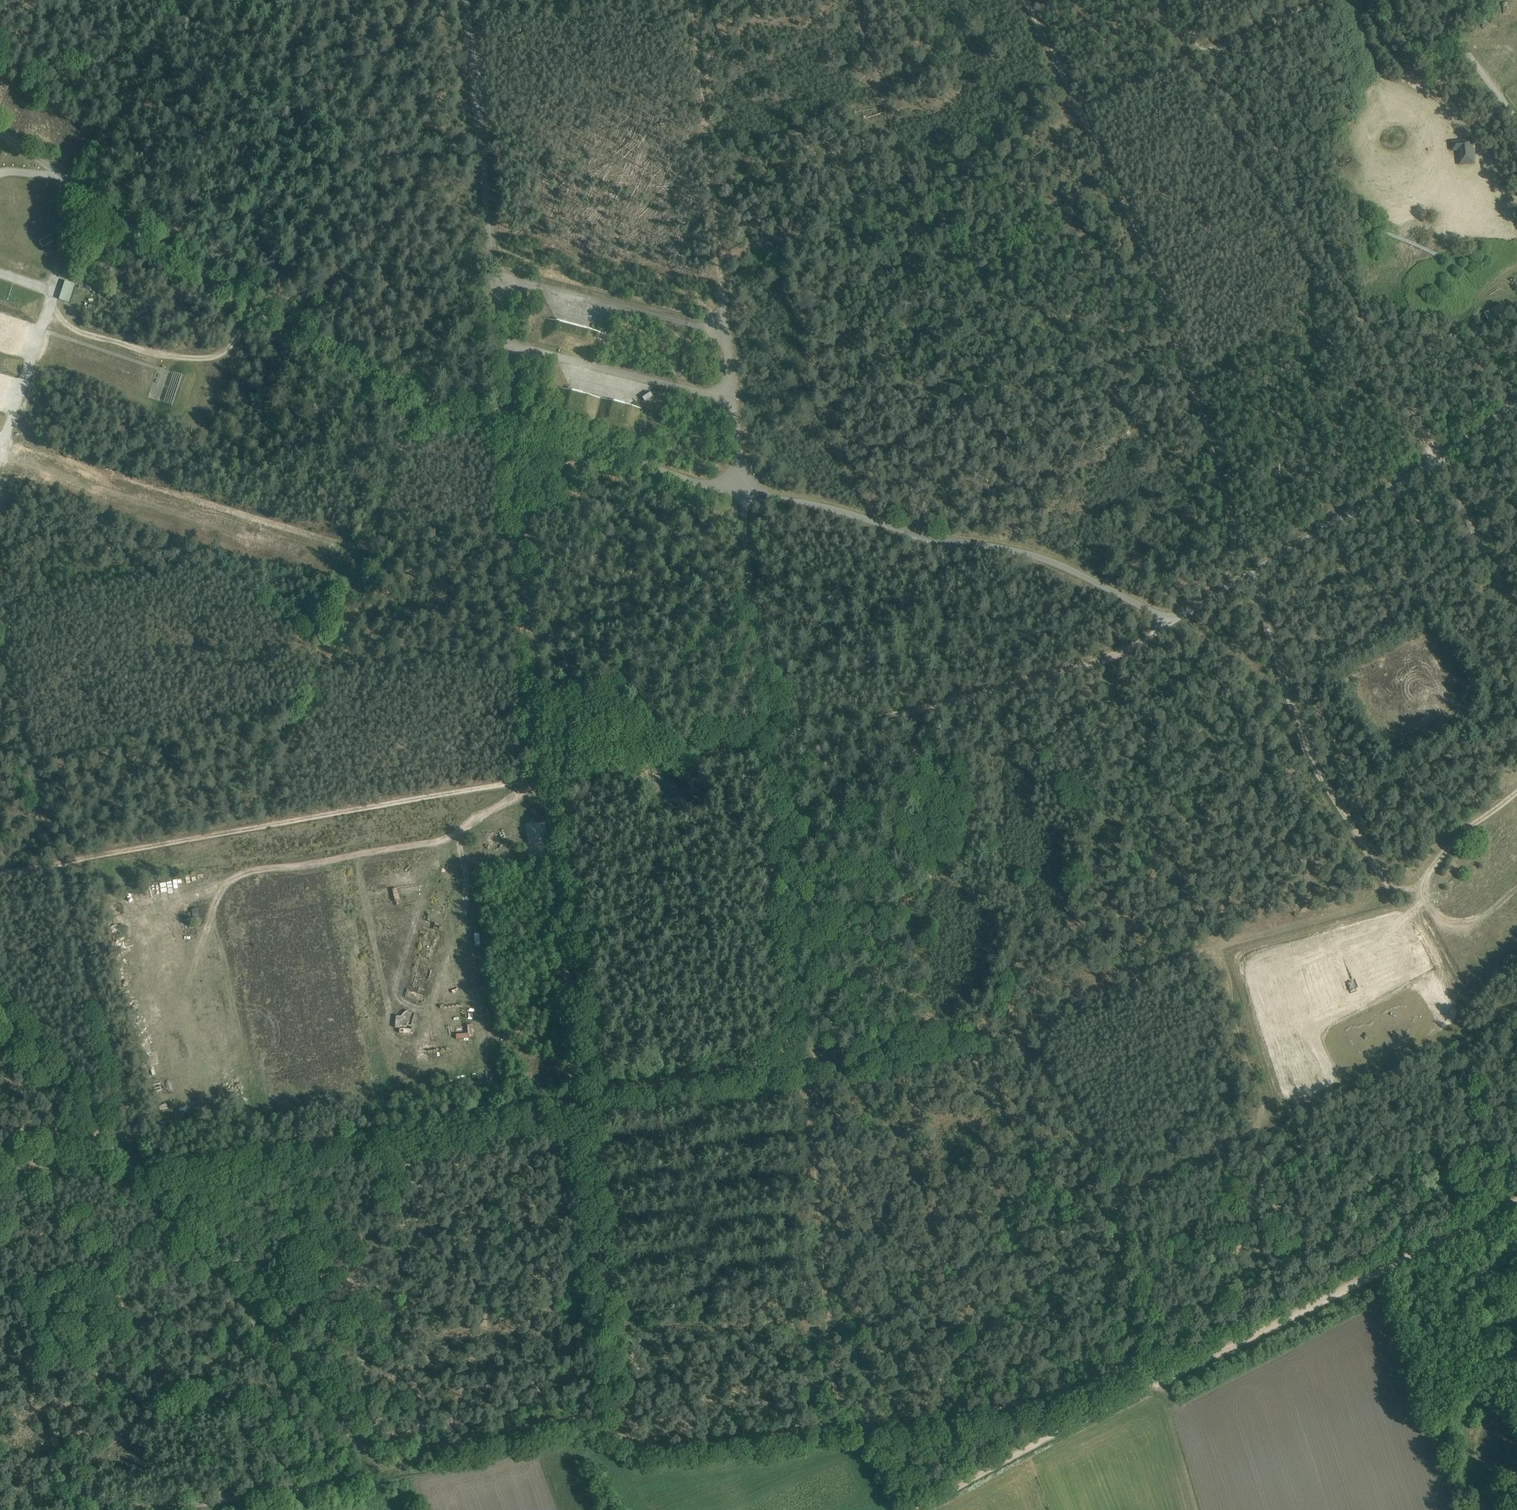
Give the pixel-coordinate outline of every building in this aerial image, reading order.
[(1475,163),(1474,138),(1451,139),(1451,151),(1458,151),(1458,163),(1475,163)] [(70,302),(76,283),(65,280),(59,299),(70,302)] [(1502,304),(1484,312),(1490,323),(1507,314),(1502,304)] [(560,322),(558,330),(566,332),(568,324),(560,322)] [(578,326),(570,324),(567,332),(576,334),(578,326)] [(579,326),(577,335),(585,337),(587,329),(579,326)] [(587,394),(572,390),(568,405),(583,409),(587,394)] [(646,401),(654,395),(652,391),(643,397),(646,401)] [(628,405),(613,401),(610,416),(624,419),(628,405)] [(399,887),(393,889),(396,901),(402,900),(399,887)] [(403,1010),(402,1026),(413,1026),(413,1010),(403,1010)]
